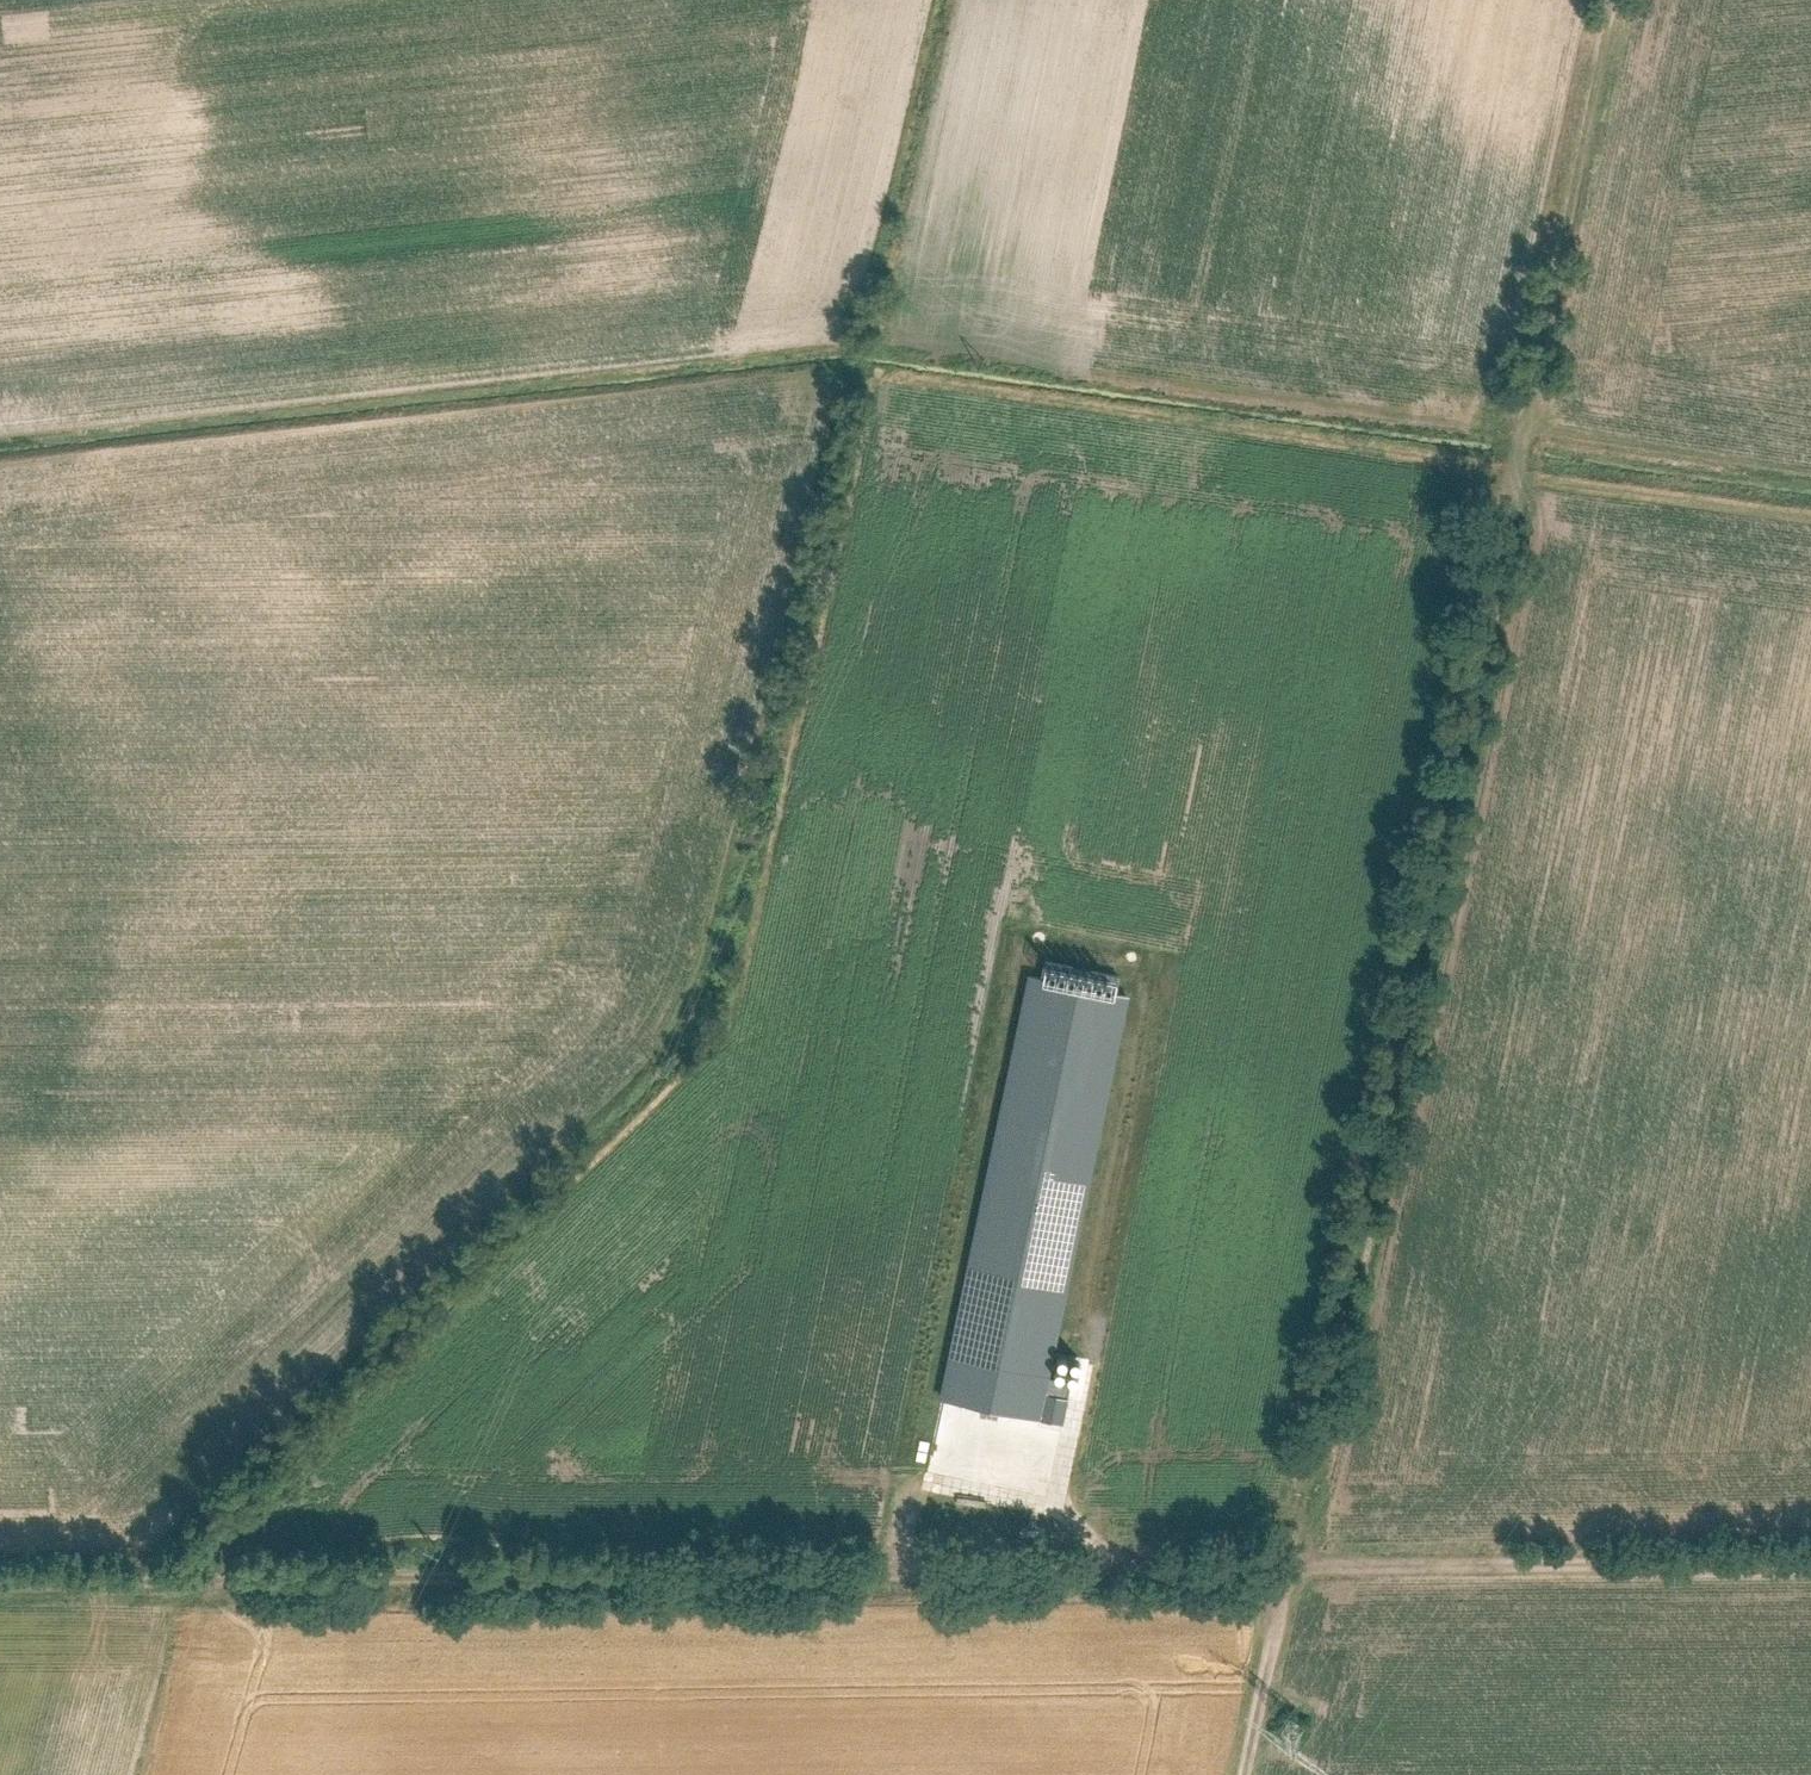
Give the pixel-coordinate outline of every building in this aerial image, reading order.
[(1048,973),(1029,970),(952,1398),(1071,1419),(1075,1394),(1060,1392),(1133,988),(1131,988),(1134,973),(1050,958),(1048,973)]
